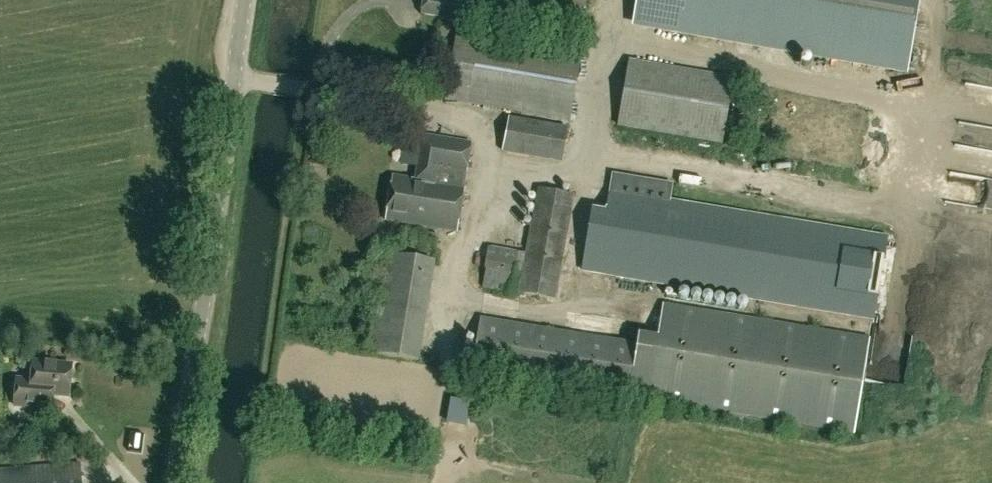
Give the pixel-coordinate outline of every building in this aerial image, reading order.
[(422,12),(456,17),(459,0),(424,0),(422,12)] [(635,21),(906,68),(917,0),(638,0),(635,21)] [(581,51),(458,30),(446,98),(570,119),(581,51)] [(618,125),(721,143),(733,77),(629,59),(618,125)] [(568,127),(509,116),(503,150),(562,160),(568,127)] [(457,229),(471,142),(422,134),(415,179),(392,175),(385,219),(455,230),(457,229)] [(873,319),(887,238),(669,201),(672,184),(612,174),(606,213),(604,226),(589,231),(582,270),(873,319)] [(475,244),(468,283),(555,297),(572,194),(539,188),(528,253),(475,244)] [(434,261),(387,254),(371,353),(418,360),(434,261)] [(647,402),(854,435),(871,338),(664,303),(647,402)] [(637,343),(480,317),(470,372),(628,399),(637,343)] [(15,391),(14,406),(42,409),(43,395),(69,397),(72,367),(32,363),(27,362),(26,377),(16,377),(15,391)] [(0,471),(0,482),(81,482),(79,465),(0,471)]
